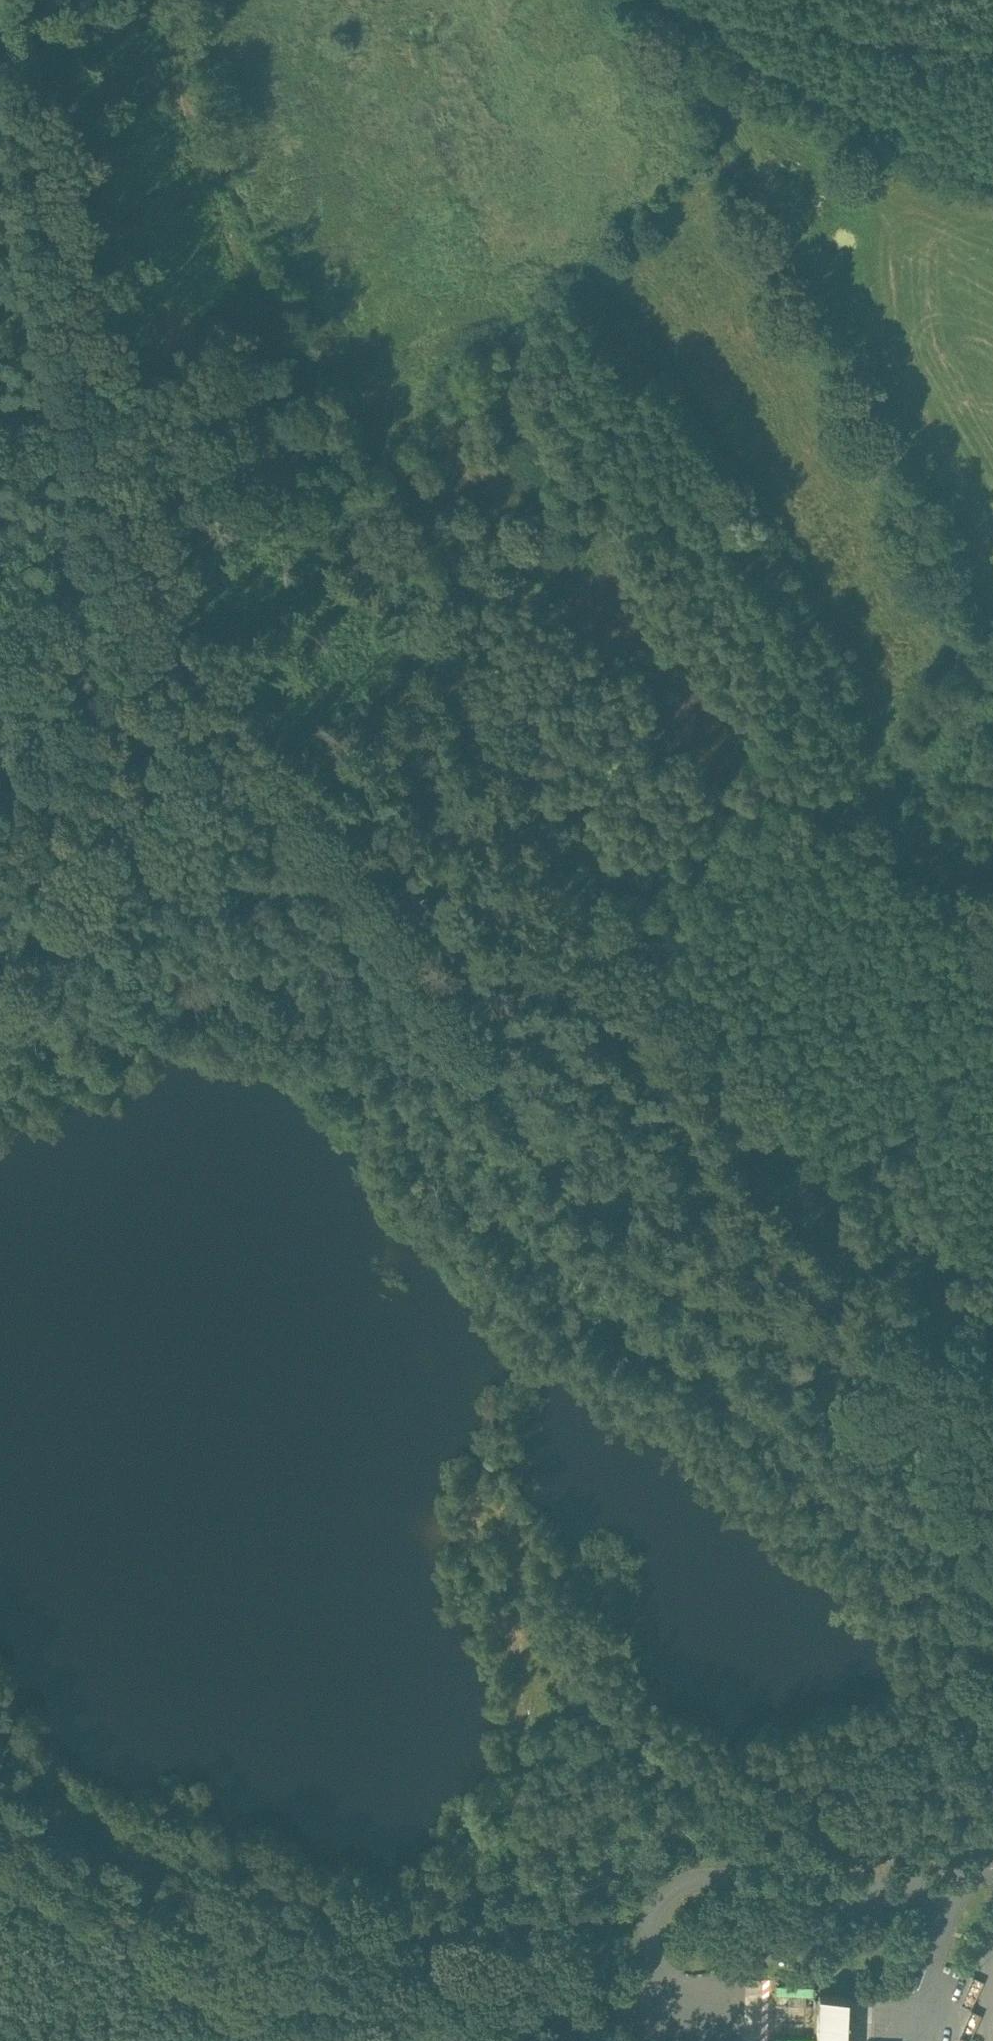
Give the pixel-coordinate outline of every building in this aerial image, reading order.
[(818,1992),(816,2040),(844,2040),(847,1993),(818,1992)]
